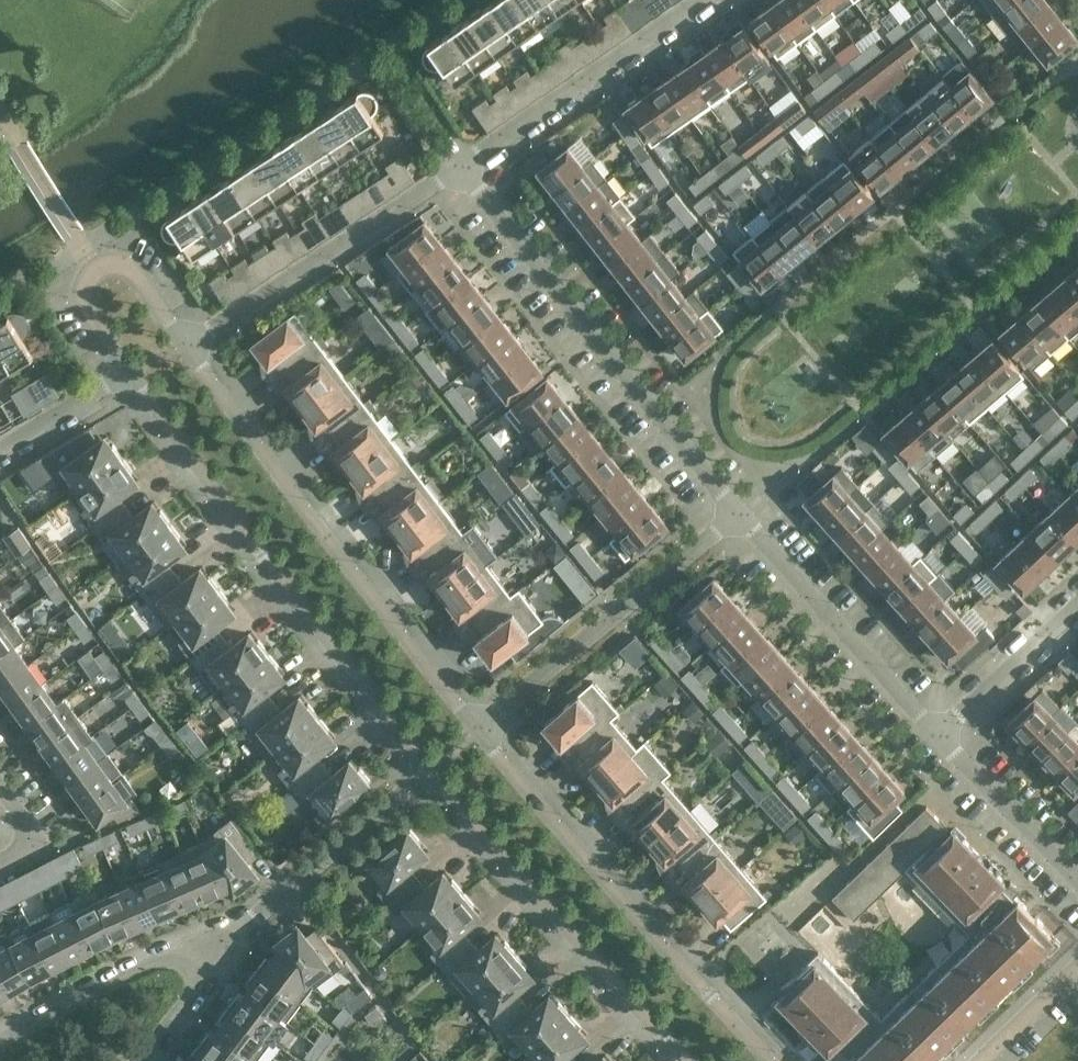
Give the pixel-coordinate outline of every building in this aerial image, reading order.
[(521,0),(493,0),(491,1),(518,40),(539,25),(521,0)] [(552,0),(521,0),(539,25),(559,11),(552,0)] [(559,11),(576,0),(552,0),(559,11)] [(624,2),(628,8),(621,12),(634,31),(654,16),(643,0),(627,0),(624,2)] [(654,16),(675,2),(674,0),(643,0),(654,16)] [(796,0),(778,0),(771,5),(798,42),(817,28),(796,0)] [(826,0),(796,0),(817,28),(836,14),(826,0)] [(836,14),(855,0),(826,0),(836,14)] [(928,5),(943,24),(952,17),(939,0),(934,0),(928,5)] [(1011,0),(982,0),(994,14),(1011,0)] [(1046,2),(1045,0),(1011,0),(994,14),(1009,32),(1019,24),(1046,2)] [(518,40),(491,1),(493,5),(486,10),(483,6),(471,15),(498,54),(518,40)] [(1052,9),(1046,2),(1019,24),(1034,42),(1063,19),(1054,8),(1052,9)] [(798,42),(771,5),(751,20),(778,57),(798,42)] [(621,12),(617,7),(604,15),(608,21),(601,27),(613,45),(634,31),(621,12)] [(907,30),(919,20),(913,11),(900,20),(907,30)] [(498,54),(471,15),(470,16),(472,19),(465,24),(463,21),(450,29),(477,68),(498,54)] [(967,35),(952,17),(943,24),(958,42),(967,35)] [(751,76),(771,62),(741,19),(729,28),(733,33),(725,39),(751,76)] [(924,39),(938,28),(931,19),(917,30),(924,39)] [(1063,19),(1034,42),(1049,61),(1077,38),(1077,37),(1069,26),(1067,28),(1062,21),(1064,19),(1063,19)] [(893,40),(907,30),(900,20),(886,31),(893,40)] [(601,27),(580,41),(593,59),(613,45),(601,27)] [(477,68),(450,29),(450,30),(452,33),(445,38),(442,35),(426,46),(423,53),(423,60),(427,65),(434,68),(441,68),(444,66),(456,83),(477,68)] [(920,47),(910,34),(891,49),(901,61),(920,47)] [(977,48),(967,35),(958,42),(968,55),(977,48)] [(751,76),(725,39),(705,52),(731,90),(751,76)] [(875,39),(862,49),(869,59),(882,49),(875,39)] [(731,90),(705,52),(701,47),(689,55),(693,61),(686,66),(712,103),(731,90)] [(850,73),(869,59),(862,49),(844,64),(850,73)] [(882,76),(901,61),(891,49),(872,63),(882,76)] [(974,111),(993,96),(962,58),(944,73),(946,76),(945,76),(974,111)] [(985,58),(976,65),(988,79),(997,72),(985,58)] [(864,90),(882,76),(872,63),(853,78),(864,90)] [(832,88),(850,73),(844,64),(825,78),(832,88)] [(712,103),(686,66),(666,79),(692,117),(712,103)] [(539,69),(532,74),(528,68),(514,78),(518,84),(531,102),(551,88),(539,69)] [(1008,85),(997,72),(988,79),(999,92),(1008,85)] [(945,76),(926,91),(955,126),(974,111),(945,76)] [(811,103),(832,88),(825,78),(804,94),(811,103)] [(845,105),(864,90),(853,78),(835,92),(845,105)] [(692,117),(666,79),(647,93),(673,130),(692,117)] [(518,84),(512,88),(507,83),(494,92),(498,98),(510,116),(531,102),(518,84)] [(777,109),(799,95),(793,86),(771,100),(777,109)] [(337,105),(337,106),(363,145),(384,131),(372,114),(376,112),(379,105),(379,98),(375,92),(368,89),(361,90),(345,101),(347,104),(339,109),(337,105)] [(926,91),(908,106),(937,141),(955,126),(926,91)] [(845,105),(835,92),(814,108),(824,121),(845,105)] [(673,130),(647,93),(627,107),(653,144),(673,130)] [(510,116),(498,98),(491,103),(487,97),(473,107),(489,131),(501,122),(510,116)] [(785,125),(806,108),(799,99),(778,115),(785,125)] [(316,119),(342,159),(363,145),(337,106),(324,114),(326,118),(318,122),(316,119)] [(937,141),(908,106),(890,121),(919,157),(937,141)] [(804,132),(817,121),(810,112),(797,123),(804,132)] [(632,128),(622,113),(613,120),(623,134),(632,128)] [(766,139),(785,125),(778,115),(759,130),(766,139)] [(295,133),(321,173),(342,159),(316,119),(303,128),(305,131),(298,136),(295,133)] [(919,157),(890,121),(871,136),(900,172),(919,157)] [(645,147),(632,128),(623,134),(636,154),(645,147)] [(747,154),(766,139),(759,130),(740,144),(747,154)] [(321,173),(295,133),(282,142),(284,145),(277,150),(274,147),(300,186),(321,173)] [(789,141),(782,133),(770,144),(776,152),(789,141)] [(852,152),(881,187),(900,172),(871,136),(852,152)] [(728,168),(747,154),(740,144),(721,159),(728,168)] [(776,152),(770,144),(757,154),(764,162),(776,152)] [(550,179),(556,187),(584,165),(569,146),(539,169),(548,180),(550,179)] [(300,186),(274,147),(261,155),(263,159),(255,164),(279,200),(300,186)] [(659,167),(645,147),(636,154),(650,173),(659,167)] [(386,165),(390,171),(383,175),(395,194),(402,189),(401,188),(415,179),(400,156),(386,165)] [(584,165),(556,187),(563,194),(560,196),(569,207),(607,177),(592,158),(584,165)] [(845,158),(825,174),(855,209),(874,194),(845,158)] [(709,183),(728,168),(721,159),(703,173),(709,183)] [(752,171),(745,163),(732,173),(739,181),(752,171)] [(279,200),(255,164),(247,170),(244,166),(232,174),(258,214),(279,200)] [(669,181),(659,167),(650,173),(660,187),(669,181)] [(697,193),(709,183),(703,173),(690,183),(697,193)] [(739,181),(732,173),(720,184),(727,192),(739,181)] [(258,214),(232,174),(231,175),(233,178),(226,183),(224,180),(211,188),(237,228),(258,214)] [(825,174),(807,189),(836,224),(855,209),(825,174)] [(395,194),(383,175),(362,189),(374,207),(394,194),(395,194)] [(607,177),(569,207),(577,218),(579,216),(586,224),(622,196),(607,177)] [(237,228),(211,188),(210,189),(212,192),(205,197),(203,194),(190,202),(216,241),(237,228)] [(836,224),(807,189),(789,204),(818,239),(836,224)] [(686,205),(676,192),(667,198),(678,212),(686,205)] [(715,201),(707,192),(694,203),(701,212),(715,201)] [(622,196),(586,224),(592,232),(590,233),(598,244),(636,214),(622,196)] [(360,216),(348,198),(341,203),(353,221),(360,216)] [(216,241),(190,202),(189,202),(191,206),(184,211),(182,207),(165,218),(162,225),(162,232),(166,237),(172,240),(179,240),(183,238),(194,255),(216,241)] [(353,221),(341,203),(320,217),(330,234),(331,235),(339,230),(353,221)] [(818,239),(789,204),(771,219),(800,254),(818,239)] [(697,219),(686,205),(678,212),(688,225),(697,219)] [(320,217),(316,211),(302,219),(306,225),(298,231),(310,249),(318,244),(317,243),(330,234),(320,217)] [(636,214),(598,244),(607,255),(609,253),(615,261),(643,240),(628,221),(637,215),(636,214)] [(425,219),(391,247),(405,265),(438,240),(432,232),(434,231),(425,219)] [(800,254),(771,219),(752,234),(781,270),(800,254)] [(298,231),(291,235),(287,229),(274,238),(278,244),(289,261),(301,253),(302,254),(310,249),(298,231)] [(717,242),(706,229),(697,235),(709,249),(717,242)] [(643,240),(615,261),(621,269),(619,271),(628,282),(658,259),(666,252),(651,233),(643,240)] [(752,234),(733,250),(762,285),(781,270),(752,234)] [(438,240),(405,265),(397,272),(412,290),(454,257),(446,247),(444,248),(438,240)] [(727,255),(717,242),(709,249),(719,262),(727,255)] [(278,244),(270,249),(266,243),(253,252),(257,258),(268,275),(280,266),(281,268),(289,263),(288,262),(289,261),(278,244)] [(658,259),(628,282),(636,292),(638,291),(645,299),(672,277),(680,271),(666,252),(658,259)] [(268,275),(257,258),(249,263),(245,257),(232,266),(236,272),(248,290),(268,276),(268,275)] [(454,257),(412,290),(412,291),(421,285),(434,302),(467,277),(461,270),(463,268),(454,257)] [(747,279),(736,265),(727,272),(738,286),(747,279)] [(1074,269),(1063,278),(1065,280),(1058,287),(1077,310),(1077,274),(1074,269)] [(236,272),(228,277),(224,271),(210,280),(225,303),(238,294),(239,295),(248,290),(236,272)] [(377,288),(364,272),(356,279),(368,294),(377,288)] [(467,277),(434,302),(426,309),(441,328),(484,294),(476,284),(474,285),(467,277)] [(672,277),(645,299),(650,306),(648,308),(657,319),(687,296),(672,277)] [(758,291),(747,279),(738,286),(749,298),(758,291)] [(1058,287),(1050,293),(1048,291),(1038,300),(1069,337),(1077,329),(1077,310),(1058,287)] [(390,304),(377,288),(368,294),(382,311),(390,304)] [(687,296),(657,319),(665,329),(667,328),(674,336),(710,308),(695,290),(687,296)] [(484,294),(441,328),(442,329),(450,322),(464,340),(497,315),(491,307),(492,305),(484,294)] [(1069,337),(1038,300),(1028,309),(1029,311),(1022,317),(1051,352),(1069,337)] [(406,325),(393,308),(385,315),(398,331),(406,325)] [(710,308),(674,336),(679,344),(677,345),(686,357),(724,327),(710,308)] [(282,372),(325,339),(322,335),(317,338),(296,311),(254,343),(264,356),(268,353),(282,372)] [(0,320),(0,350),(11,368),(34,355),(23,337),(27,332),(28,326),(26,319),(21,314),(15,313),(9,314),(0,320)] [(497,315),(464,340),(479,359),(513,332),(505,321),(503,323),(497,315)] [(1051,352),(1022,317),(1014,324),(1012,322),(1001,331),(1033,368),(1051,352)] [(419,340),(406,325),(398,331),(411,347),(419,340)] [(513,332),(479,359),(494,378),(526,352),(520,344),(522,343),(513,332)] [(344,374),(324,347),(328,344),(325,339),(282,372),(297,391),(292,394),(302,406),(344,374)] [(984,350),(977,356),(1006,391),(1025,375),(993,339),(982,348),(984,350)] [(436,363),(422,346),(414,352),(428,369),(436,363)] [(0,350),(0,375),(11,368),(0,350)] [(526,352),(494,378),(509,397),(543,370),(534,358),(532,360),(526,352)] [(1006,391),(977,356),(969,362),(967,361),(957,369),(988,406),(1006,391)] [(448,378),(436,363),(428,369),(440,384),(448,378)] [(988,406),(957,369),(946,378),(948,380),(941,387),(970,422),(988,406)] [(330,435),(373,402),(369,397),(364,401),(344,374),(302,406),(311,419),(315,416),(330,435)] [(548,376),(506,410),(521,429),(561,396),(555,389),(557,387),(548,376)] [(27,378),(13,387),(19,398),(34,390),(27,378)] [(465,400),(452,383),(444,389),(457,406),(465,400)] [(970,422),(941,387),(933,393),(931,392),(921,400),(952,437),(970,422)] [(23,404),(30,416),(44,407),(37,396),(23,404)] [(561,396),(521,429),(521,430),(530,423),(544,441),(578,413),(569,403),(568,404),(561,396)] [(1077,413),(1077,398),(1077,397),(1065,409),(1073,418),(1077,413)] [(478,415),(465,400),(457,406),(470,421),(478,415)] [(952,437),(921,400),(910,409),(912,411),(905,418),(935,453),(953,438),(952,437)] [(392,437),(371,410),(376,406),(373,402),(330,435),(344,454),(340,457),(350,469),(392,437)] [(578,413),(544,441),(559,458),(550,465),(551,466),(591,433),(585,425),(587,424),(578,413)] [(1050,440),(1068,422),(1060,414),(1042,431),(1050,440)] [(935,453),(905,418),(897,424),(895,422),(884,432),(916,469),(935,453)] [(502,445),(488,428),(480,435),(494,451),(502,445)] [(591,433),(551,466),(566,485),(608,450),(599,439),(597,441),(591,433)] [(1060,453),(1073,442),(1065,434),(1053,445),(1060,453)] [(81,453),(70,438),(21,468),(25,473),(28,476),(31,479),(35,480),(40,481),(48,479),(56,474),(67,466),(81,486),(123,457),(114,444),(111,445),(105,436),(81,453)] [(378,498),(421,465),(417,460),(412,464),(392,437),(350,469),(359,482),(363,479),(378,498)] [(1032,456),(1044,445),(1036,437),(1024,448),(1032,456)] [(893,453),(881,439),(872,447),(885,461),(893,453)] [(514,460),(502,445),(494,451),(506,467),(514,460)] [(1048,465),(1060,453),(1053,445),(1040,457),(1048,465)] [(1019,468),(1032,456),(1024,448),(1011,460),(1019,468)] [(608,450),(566,485),(575,478),(590,497),(622,470),(615,462),(617,461),(608,450)] [(123,457),(81,486),(91,500),(80,508),(94,528),(121,508),(113,497),(137,480),(130,472),(133,470),(123,457)] [(908,471),(897,459),(889,466),(900,479),(908,471)] [(440,500),(419,473),(424,469),(421,465),(378,498),(392,517),(388,520),(397,532),(440,500)] [(531,482),(518,465),(510,471),(523,488),(531,482)] [(834,473),(806,498),(816,509),(818,507),(823,514),(822,516),(822,517),(850,491),(859,484),(842,466),(834,473)] [(1025,486),(1038,474),(1030,467),(1018,478),(1025,486)] [(622,470),(590,497),(604,515),(638,487),(629,476),(627,478),(622,470)] [(997,489),(1009,477),(1001,470),(990,480),(997,489)] [(919,484),(908,471),(900,479),(911,491),(919,484)] [(1013,498),(1025,486),(1018,478),(1005,490),(1013,498)] [(984,501),(997,489),(990,480),(976,493),(984,501)] [(544,497),(531,482),(523,488),(536,503),(544,497)] [(1067,497),(1077,509),(1077,486),(1067,497)] [(638,487),(604,515),(618,532),(610,539),(611,540),(652,507),(645,499),(647,497),(638,487)] [(850,491),(822,517),(831,527),(833,525),(840,532),(866,509),(850,491)] [(939,507),(927,494),(919,501),(931,514),(939,507)] [(1067,497),(1049,513),(1075,540),(1077,537),(1077,509),(1067,497)] [(991,518),(1003,506),(996,498),(984,510),(991,518)] [(440,500),(397,532),(407,545),(411,541),(425,561),(464,532),(440,500)] [(129,519),(121,508),(94,528),(103,539),(114,532),(130,553),(171,522),(161,509),(159,511),(152,502),(129,519)] [(562,519),(548,502),(540,509),(554,526),(562,519)] [(866,509),(840,532),(847,540),(845,541),(854,552),(882,527),(890,520),(874,502),(866,509)] [(961,522),(974,510),(967,502),(953,513),(961,522)] [(652,507),(611,540),(626,558),(668,524),(659,513),(657,514),(652,507)] [(950,519),(939,507),(931,514),(941,526),(950,519)] [(979,530),(991,518),(984,510),(971,522),(979,530)] [(1075,540),(1049,513),(1032,529),(1059,558),(1070,548),(1068,546),(1075,540)] [(574,534),(562,519),(554,526),(566,541),(574,534)] [(171,522),(130,553),(140,566),(129,574),(143,594),(169,574),(161,563),(185,546),(178,537),(181,535),(171,522)] [(476,523),(464,532),(425,561),(440,580),(436,583),(445,595),(488,563),(499,554),(476,523)] [(29,544),(18,525),(4,534),(16,553),(29,544)] [(882,527),(854,552),(863,562),(865,560),(872,568),(898,544),(882,527)] [(1059,558),(1032,529),(1015,546),(1040,572),(1048,565),(1049,567),(1059,558)] [(971,543),(959,530),(951,537),(962,550),(971,543)] [(592,556),(578,539),(570,546),(584,562),(592,556)] [(981,555),(971,543),(962,550),(973,562),(981,555)] [(38,554),(32,544),(22,550),(29,560),(38,554)] [(898,544),(872,568),(878,575),(876,577),(886,587),(922,555),(921,554),(913,561),(898,544)] [(1040,572),(1015,546),(997,562),(1025,590),(1035,580),(1034,578),(1040,572)] [(567,551),(555,561),(587,599),(598,589),(567,551)] [(922,555),(886,587),(895,597),(896,596),(903,603),(937,573),(922,555)] [(604,571),(592,556),(584,562),(596,578),(604,571)] [(488,563),(445,595),(454,607),(459,604),(473,623),(520,588),(519,587),(511,594),(488,563)] [(1003,578),(992,565),(983,572),(995,585),(1003,578)] [(177,585),(169,574),(143,594),(168,626),(219,587),(210,574),(207,576),(201,567),(177,585)] [(937,573),(903,603),(910,610),(908,612),(917,622),(945,597),(954,590),(938,572),(937,573)] [(58,584),(52,574),(42,580),(49,590),(58,584)] [(714,577),(682,606),(697,624),(728,596),(722,589),(724,588),(714,577)] [(1014,590),(1003,578),(995,585),(1006,597),(1014,590)] [(65,593),(58,584),(49,590),(56,600),(65,593)] [(219,587),(168,626),(193,659),(218,639),(210,628),(233,611),(227,602),(229,600),(219,587)] [(517,660),(566,620),(564,617),(560,615),(556,614),(551,614),(547,615),(543,618),(520,588),(473,623),(488,642),(484,646),(493,659),(507,648),(517,660)] [(728,596),(697,624),(713,641),(746,612),(737,603),(735,604),(728,596)] [(945,597),(917,622),(926,633),(928,631),(935,638),(961,615),(945,597)] [(0,625),(11,617),(0,602),(0,626),(0,625)] [(976,604),(966,612),(977,625),(987,617),(976,604)] [(77,629),(86,622),(79,612),(70,619),(77,629)] [(746,612),(713,641),(729,659),(760,632),(753,625),(755,623),(746,612)] [(961,615),(935,638),(941,646),(940,647),(949,658),(961,648),(977,633),(961,615)] [(114,644),(126,637),(113,616),(101,623),(114,644)] [(0,626),(0,655),(14,645),(25,637),(11,617),(0,625),(0,626)] [(93,632),(86,622),(77,629),(84,638),(93,632)] [(977,633),(961,648),(971,659),(996,637),(986,626),(977,633)] [(227,650),(218,639),(193,659),(217,691),(269,652),(259,639),(256,641),(250,632),(227,650)] [(760,632),(729,659),(721,666),(737,684),(777,648),(769,638),(767,640),(760,632)] [(657,633),(650,640),(663,655),(671,648),(657,633)] [(0,655),(0,681),(1,683),(28,664),(14,645),(0,655)] [(684,663),(671,648),(663,655),(676,670),(684,663)] [(777,648),(737,684),(738,685),(746,678),(761,694),(791,667),(785,660),(787,658),(777,648)] [(98,658),(105,668),(114,661),(107,651),(98,658)] [(279,665),(269,652),(217,691),(243,724),(268,704),(260,693),(283,675),(276,667),(279,665)] [(121,671),(114,661),(105,668),(111,677),(121,671)] [(28,664),(1,683),(15,703),(42,683),(28,664)] [(791,667),(761,694),(777,712),(809,683),(800,673),(798,675),(791,667)] [(689,668),(681,675),(694,690),(702,683),(689,668)] [(666,691),(678,683),(669,670),(657,679),(666,691)] [(560,731),(575,749),(620,711),(593,680),(546,722),(556,734),(560,731)] [(42,683),(15,703),(29,722),(56,703),(42,683)] [(716,698),(702,683),(694,690),(708,705),(716,698)] [(809,683),(777,712),(793,730),(823,703),(817,695),(819,694),(809,683)] [(1027,737),(1053,713),(1060,705),(1043,687),(1008,721),(1018,732),(1020,730),(1027,737)] [(132,706),(141,699),(134,690),(125,697),(132,706)] [(43,742),(80,715),(66,696),(57,704),(56,703),(29,722),(43,742)] [(277,714),(268,704),(243,724),(268,756),(319,716),(309,703),(307,705),(300,696),(277,714)] [(149,709),(141,699),(132,706),(140,716),(149,709)] [(823,703),(793,730),(808,748),(841,719),(832,709),(830,710),(823,703)] [(721,704),(713,711),(726,725),(734,718),(721,704)] [(620,711),(575,749),(591,767),(587,770),(597,782),(645,741),(645,740),(637,747),(612,718),(620,711)] [(1053,713),(1027,737),(1034,744),(1032,746),(1042,756),(1069,730),(1053,713)] [(57,761),(84,741),(84,742),(94,734),(80,715),(43,742),(57,761)] [(319,716),(268,756),(269,757),(279,748),(295,768),(285,777),(294,788),(319,767),(311,757),(334,739),(327,730),(329,728),(319,716)] [(748,734),(734,718),(726,725),(740,741),(748,734)] [(841,719),(808,748),(824,766),(855,738),(848,731),(850,729),(841,719)] [(155,735),(162,744),(171,737),(163,727),(155,735)] [(1042,756),(1051,766),(1053,764),(1060,771),(1077,754),(1077,739),(1069,730),(1042,756)] [(178,746),(171,737),(162,744),(170,753),(178,746)] [(840,783),(873,754),(864,744),(862,746),(855,738),(824,766),(816,773),(832,791),(840,783)] [(753,739),(745,746),(758,761),(766,754),(753,739)] [(84,741),(57,761),(71,780),(98,761),(84,742),(84,741)] [(645,741),(597,782),(607,794),(611,790),(627,809),(671,770),(645,741)] [(98,761),(71,780),(85,799),(124,771),(110,752),(98,761)] [(779,769),(766,754),(758,761),(772,776),(779,769)] [(873,754),(840,783),(855,800),(847,807),(848,808),(887,773),(880,766),(882,764),(873,754)] [(1060,771),(1067,778),(1065,780),(1075,791),(1077,788),(1077,754),(1060,771)] [(756,795),(767,788),(746,759),(736,766),(756,795)] [(332,811),(370,779),(360,766),(357,768),(350,760),(328,778),(319,767),(294,788),(323,824),(335,815),(332,811)] [(671,770),(627,809),(643,826),(639,830),(649,842),(689,807),(664,778),(672,771),(671,770)] [(124,771),(85,799),(99,819),(112,809),(119,818),(140,809),(131,797),(138,791),(124,771)] [(895,799),(905,790),(895,779),(893,781),(887,773),(848,808),(873,836),(904,808),(895,799)] [(784,774),(776,781),(790,797),(797,790),(784,774)] [(810,804),(797,790),(790,797),(803,811),(810,804)] [(1070,807),(1077,815),(1077,798),(1070,807)] [(176,815),(189,809),(185,799),(172,804),(176,815)] [(850,880),(833,896),(854,918),(907,867),(970,932),(882,1017),(818,952),(784,985),(788,989),(778,998),(829,1051),(834,1046),(849,1060),(924,1060),(1055,935),(1035,915),(1032,918),(1026,912),(1029,909),(1015,894),(1020,889),(1023,890),(1023,888),(1016,885),(1010,880),(1009,881),(1011,882),(1007,886),(1004,882),(1005,881),(955,828),(934,848),(931,845),(948,828),(927,805),(850,880)] [(679,868),(720,833),(716,828),(711,832),(689,807),(649,842),(659,853),(663,850),(679,868)] [(829,825),(815,810),(807,817),(821,832),(829,825)] [(155,812),(142,817),(147,827),(160,822),(155,812)] [(147,827),(142,817),(130,823),(135,833),(147,827)] [(200,842),(201,843),(202,842),(237,887),(247,878),(244,874),(252,867),(244,857),(255,848),(231,818),(200,842)] [(842,840),(829,825),(821,832),(834,846),(842,840)] [(378,890),(388,902),(413,881),(404,870),(426,852),(420,843),(422,841),(411,828),(371,861),(388,881),(378,890)] [(103,846),(116,841),(112,830),(99,836),(103,846)] [(741,867),(719,841),(723,837),(720,833),(679,868),(695,886),(691,890),(701,902),(741,867)] [(91,852),(103,846),(99,836),(87,841),(91,852)] [(202,842),(201,843),(183,851),(205,901),(217,896),(215,890),(232,882),(236,887),(237,887),(202,842)] [(71,866),(81,861),(75,848),(65,853),(71,866)] [(183,851),(161,860),(181,905),(189,901),(192,906),(205,901),(183,851)] [(139,870),(144,880),(161,920),(173,914),(171,909),(181,905),(161,860),(139,870)] [(40,866),(30,871),(36,884),(46,879),(40,866)] [(741,867),(701,902),(711,913),(715,910),(731,928),(767,897),(741,867)] [(36,884),(30,871),(20,876),(27,889),(36,884)] [(421,891),(413,881),(388,902),(397,913),(407,904),(424,924),(463,891),(453,879),(451,881),(444,872),(421,891)] [(144,880),(122,889),(137,924),(146,920),(149,925),(161,920),(144,880)] [(94,889),(72,901),(94,944),(103,939),(106,945),(118,939),(94,889)] [(95,889),(94,889),(118,939),(130,933),(128,928),(137,924),(122,889),(100,899),(95,889)] [(463,891),(424,924),(441,944),(431,953),(441,964),(465,943),(457,933),(479,914),(472,905),(474,903),(463,891)] [(51,912),(56,922),(75,960),(87,954),(85,949),(94,944),(72,901),(51,912)] [(29,923),(34,932),(52,966),(61,961),(64,966),(75,960),(56,922),(51,912),(29,923)] [(345,963),(321,932),(310,940),(302,930),(293,937),(290,932),(279,941),(283,946),(315,986),(345,963)] [(34,932),(12,944),(33,982),(45,976),(42,970),(52,966),(34,932)] [(474,953),(465,943),(441,964),(467,995),(516,953),(506,940),(503,942),(496,934),(474,953)] [(10,989),(19,983),(22,989),(33,982),(12,944),(0,951),(0,973),(10,989)] [(283,946),(271,961),(266,958),(258,968),(292,995),(302,1002),(315,986),(283,946)] [(516,953),(467,995),(494,1026),(519,1004),(510,994),(532,975),(525,967),(527,965),(516,953)] [(292,995),(258,968),(250,979),(255,982),(248,991),(278,1014),(288,1021),(302,1002),(292,995)] [(0,973),(0,1002),(4,1000),(1,994),(10,989),(0,973)] [(278,1014),(248,991),(242,999),(237,995),(229,1006),(264,1032),(274,1040),(288,1021),(278,1014)] [(528,1015),(519,1004),(494,1026),(504,1037),(514,1028),(532,1048),(570,1013),(559,1001),(557,1003),(550,995),(528,1015)] [(365,1013),(373,1022),(384,1014),(377,1004),(365,1013)] [(264,1032),(229,1006),(221,1016),(226,1020),(219,1028),(249,1051),(259,1059),(274,1040),(264,1032)] [(335,1016),(343,1023),(352,1013),(344,1006),(335,1016)] [(532,1048),(543,1060),(569,1060),(564,1055),(586,1036),(579,1027),(581,1026),(570,1013),(532,1048)] [(219,1028),(213,1037),(208,1033),(200,1043),(222,1060),(257,1060),(259,1059),(249,1051),(219,1028)] [(324,1049),(332,1038),(324,1031),(315,1042),(324,1049)] [(316,1059),(324,1049),(315,1042),(307,1053),(316,1059)] [(200,1043),(192,1053),(196,1057),(193,1060),(222,1060),(200,1043)]
